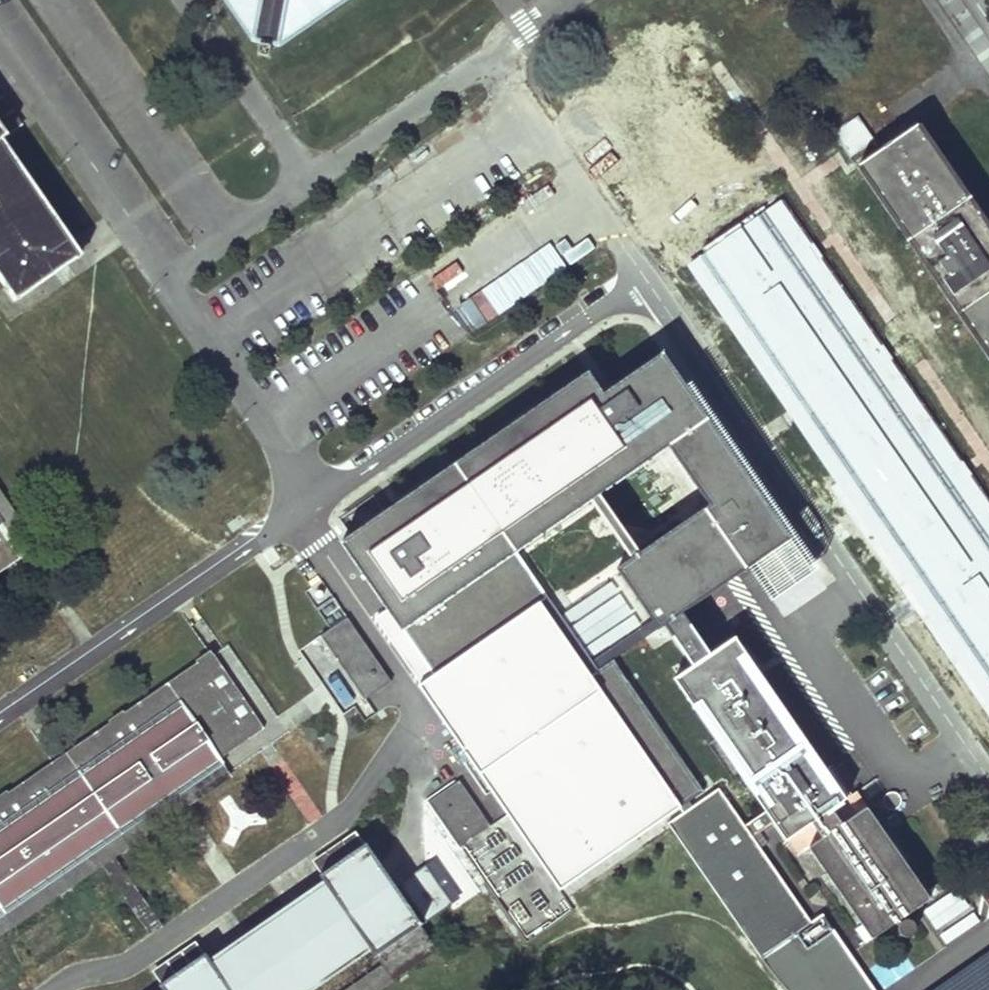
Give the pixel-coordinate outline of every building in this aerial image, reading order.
[(255,51),(284,56),(364,0),(221,0),(255,51)] [(0,87),(0,119),(10,135),(25,125),(0,87)] [(874,141),(857,117),(833,134),(850,158),(874,141)] [(16,293),(20,298),(80,256),(70,241),(1,141),(10,135),(0,119),(0,269),(16,293)] [(918,124),(857,166),(950,303),(988,359),(988,228),(918,124)] [(689,266),(859,508),(988,693),(988,501),(966,467),(811,242),(780,201),(689,266)] [(699,517),(608,579),(650,639),(655,635),(684,676),(712,657),(683,614),(750,568),(772,599),(812,572),(661,353),(604,392),(653,462),(659,458),(699,517)] [(590,372),(341,542),(420,656),(407,665),(421,686),(538,606),(507,562),(653,462),(604,392),(590,372)] [(9,544),(19,560),(29,553),(36,549),(0,496),(0,551),(9,544)] [(9,544),(0,551),(0,573),(19,560),(9,544)] [(538,606),(421,686),(560,887),(697,793),(607,663),(587,677),(538,606)] [(348,619),(322,637),(362,698),(391,680),(348,619)] [(679,679),(767,808),(743,825),(717,788),(667,823),(765,964),(777,980),(787,989),(873,989),(822,914),(810,923),(751,837),(775,821),(798,854),(809,846),(872,937),(929,897),(857,791),(851,795),(830,765),(825,768),(737,639),(712,657),(684,676),(679,679)] [(230,645),(201,665),(211,679),(227,670),(256,713),(242,723),(252,738),(119,830),(69,755),(54,766),(105,839),(0,911),(0,933),(102,863),(168,962),(154,973),(163,985),(206,955),(198,942),(182,952),(115,854),(262,753),(331,851),(314,862),(322,874),(366,844),(358,832),(343,843),(274,743),(290,733),(230,645)] [(211,679),(201,665),(69,755),(119,830),(252,738),(242,723),(256,713),(227,670),(211,679)] [(337,676),(329,681),(344,703),(352,698),(337,676)] [(54,766),(0,802),(0,911),(105,839),(54,766)] [(366,844),(322,874),(329,883),(213,965),(206,955),(163,985),(166,989),(304,989),(371,943),(378,953),(421,924),(366,844)] [(454,904),(428,866),(402,883),(428,922),(454,904)] [(977,928),(959,893),(929,909),(946,943),(977,928)] [(421,924),(378,953),(385,965),(348,989),(380,989),(439,949),(421,924)]
